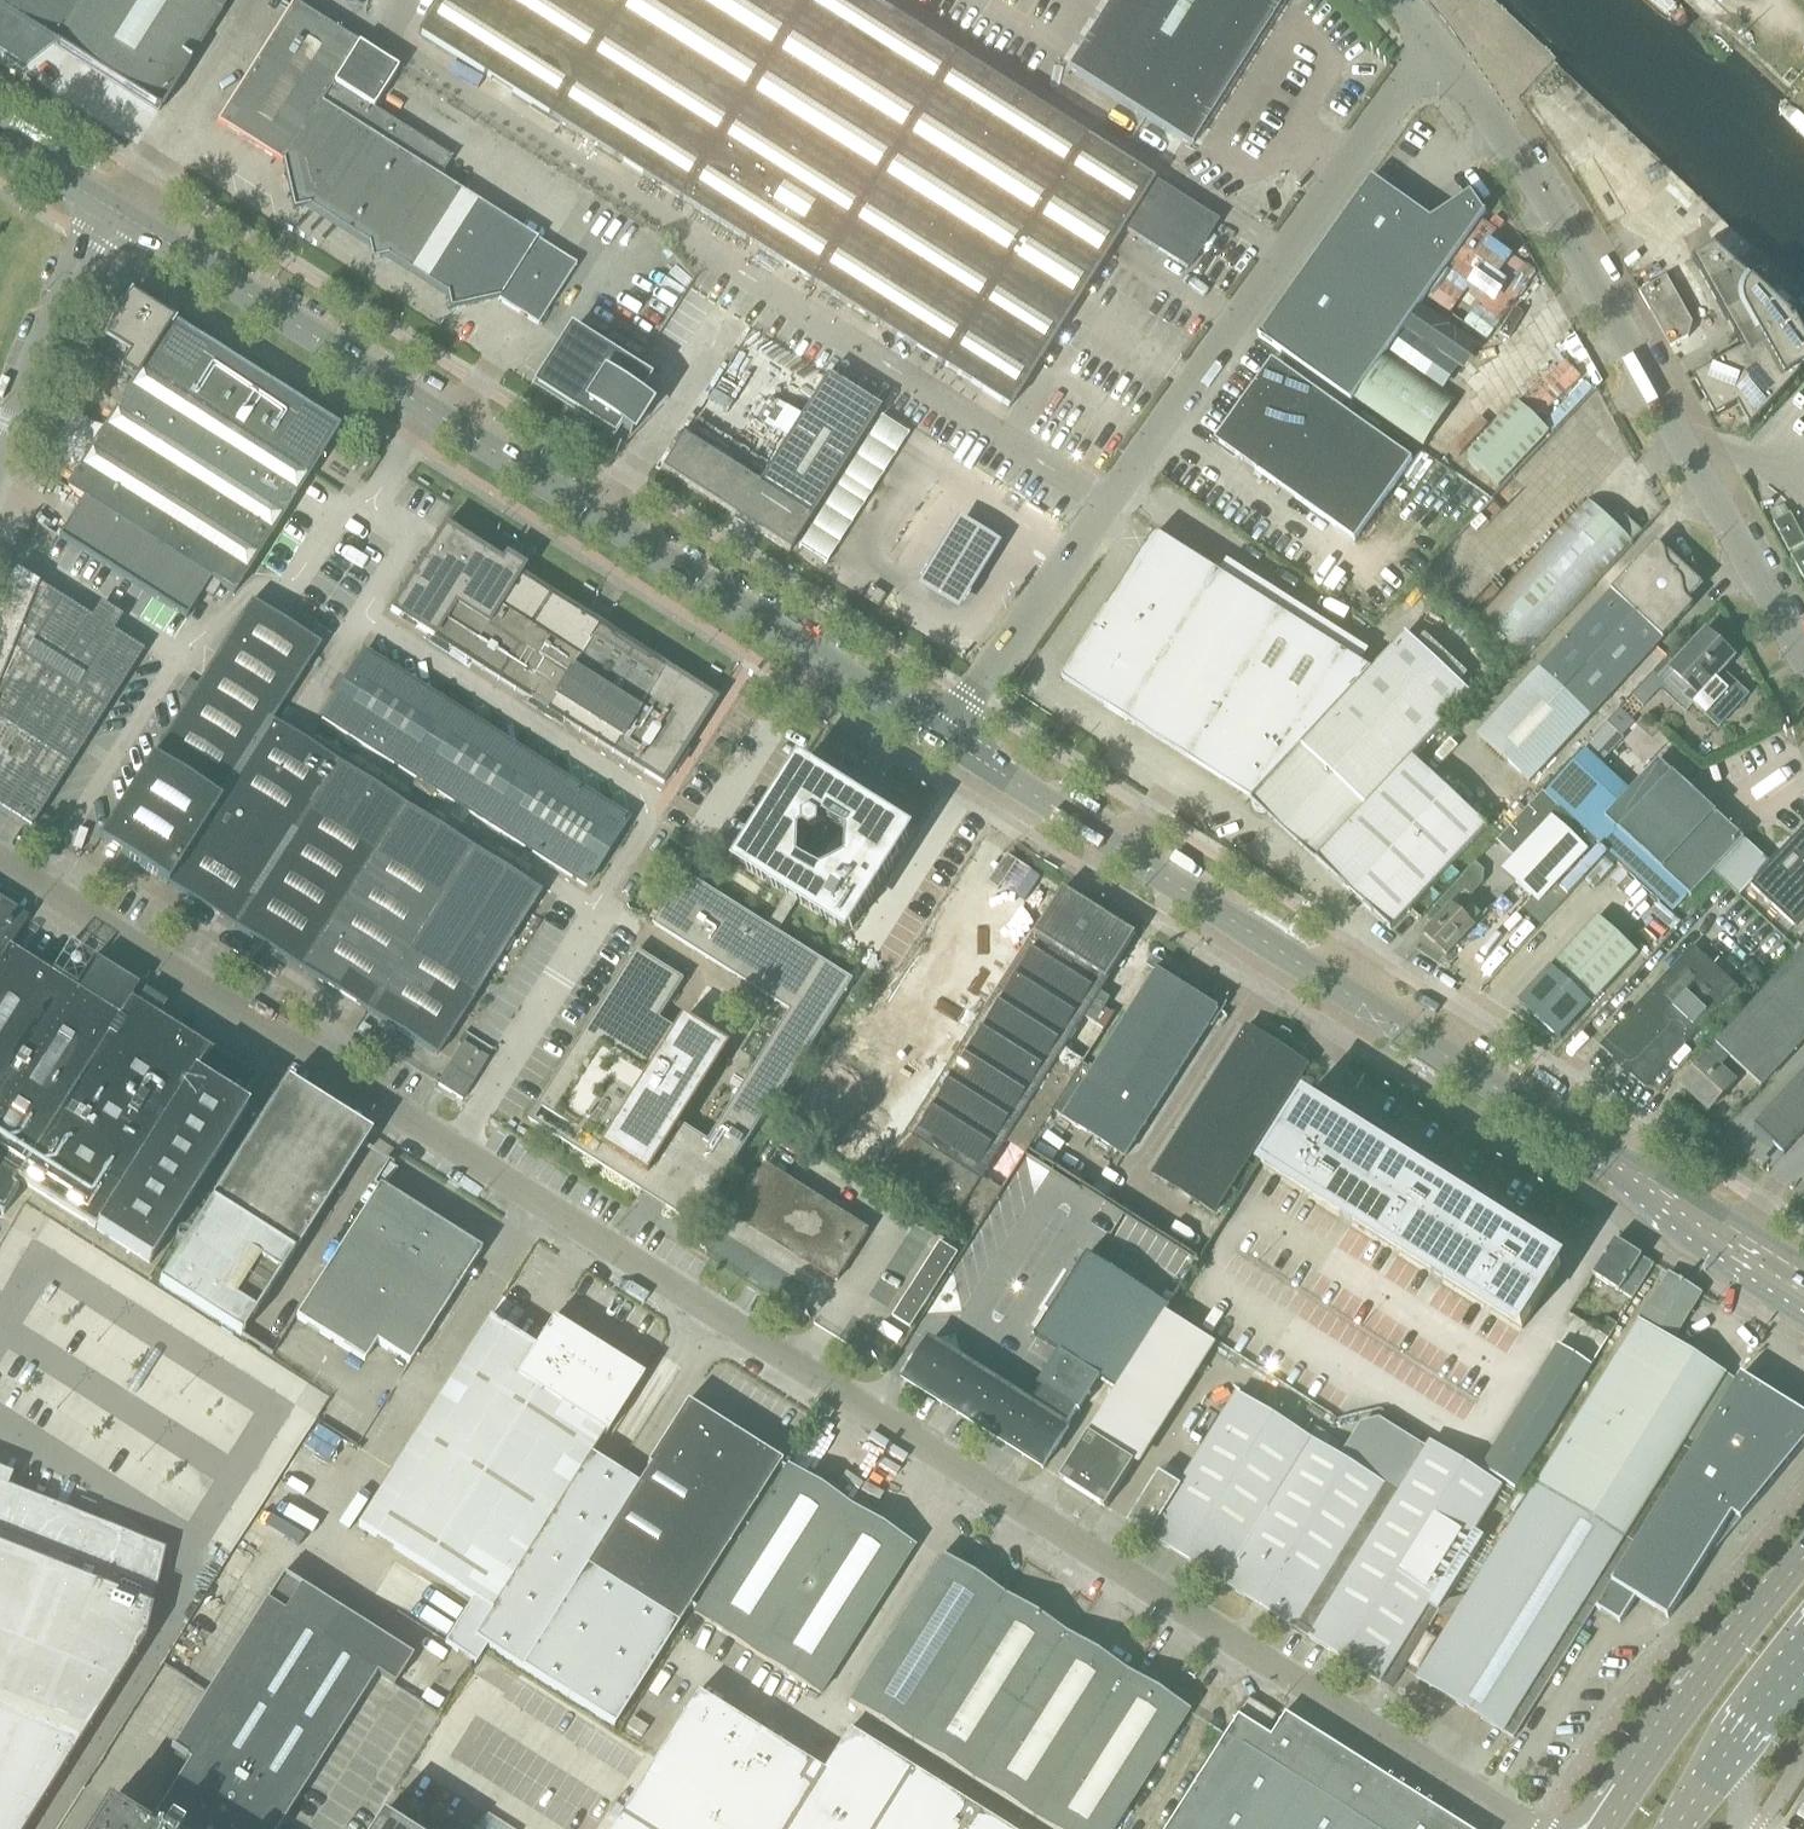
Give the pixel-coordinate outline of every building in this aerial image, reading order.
[(25,66),(54,44),(82,0),(0,0),(0,50),(25,66)] [(54,44),(160,111),(230,0),(82,0),(54,44)] [(863,0),(442,0),(421,34),(1009,407),(1123,227),(1187,268),(1216,223),(929,40),(863,0)] [(1067,69),(1190,147),(1284,0),(1111,0),(1067,69)] [(452,157),(375,109),(399,69),(294,2),(218,122),(283,162),(294,211),(311,207),(368,244),(372,261),(389,257),(447,293),(451,311),(498,300),(539,325),(577,264),(440,177),(452,157)] [(1352,403),(1486,214),(1472,193),(1432,220),(1373,178),(1260,337),(1352,403)] [(1716,419),(1716,420),(1739,407),(1750,428),(1752,430),(1802,375),(1801,374),(1800,373),(1803,371),(1803,331),(1800,327),(1797,322),(1795,324),(1793,320),(1794,319),(1716,247),(1693,260),(1744,352),(1694,380),(1716,419)] [(1689,338),(1694,323),(1668,277),(1640,293),(1650,310),(1654,308),(1660,319),(1656,321),(1672,348),(1689,338)] [(85,498),(61,537),(189,617),(205,591),(214,597),(222,584),(236,593),(309,478),(316,467),(321,459),(340,429),(174,323),(173,324),(162,316),(163,316),(161,315),(152,309),(150,308),(133,297),(132,296),(130,297),(131,298),(118,312),(116,313),(116,315),(115,317),(106,340),(105,340),(104,342),(105,342),(99,357),(98,357),(98,358),(99,360),(100,359),(121,372),(120,373),(122,374),(123,373),(136,382),(69,488),(85,498)] [(614,434),(620,426),(620,425),(632,433),(632,434),(633,434),(651,406),(650,405),(649,406),(637,398),(648,381),(573,333),(539,386),(614,434)] [(1413,461),(1274,362),(1217,442),(1356,541),(1413,461)] [(684,436),(665,467),(663,470),(791,552),(882,409),(829,375),(760,484),(684,436)] [(1518,403),(1460,466),(1492,495),(1551,433),(1518,403)] [(865,505),(872,495),(843,477),(837,487),(865,505)] [(1586,500),(1474,622),(1520,665),(1632,542),(1643,531),(1621,511),(1610,522),(1586,500)] [(1803,545),(1803,538),(1791,514),(1774,523),(1790,553),(1803,545)] [(921,587),(963,613),(1006,543),(964,517),(921,587)] [(445,527),(392,610),(664,783),(717,700),(521,575),(525,569),(507,557),(503,564),(445,527)] [(1487,827),(1412,757),(1471,694),(1407,635),(1373,671),(1157,533),(1063,680),(1252,801),(1253,802),(1253,803),(1252,805),(1253,807),(1253,809),(1254,810),(1255,812),(1257,813),(1259,814),(1260,815),(1262,816),(1264,816),(1266,815),(1267,814),(1391,931),(1487,827)] [(1531,783),(1591,718),(1709,590),(1657,543),(1538,672),(1479,735),(1531,783)] [(1791,556),(1803,579),(1803,549),(1791,556)] [(33,827),(145,651),(17,569),(9,582),(0,605),(0,806),(33,827)] [(853,576),(847,586),(860,594),(866,584),(853,576)] [(880,607),(887,596),(873,586),(865,598),(880,607)] [(251,601),(99,841),(438,1057),(542,893),(273,722),(321,646),(251,601)] [(1707,631),(1670,671),(1691,690),(1685,697),(1719,727),(1748,696),(1723,673),(1736,659),(1707,631)] [(587,887),(629,821),(365,653),(323,719),(587,887)] [(179,693),(188,698),(197,684),(188,678),(179,693)] [(1614,718),(1588,746),(1602,759),(1628,731),(1614,718)] [(1585,751),(1545,793),(1673,912),(1689,895),(1692,898),(1714,873),(1745,840),(1659,760),(1630,792),(1585,751)] [(871,808),(875,801),(847,784),(843,790),(802,764),(740,863),(790,895),(799,901),(848,932),(910,833),(871,808)] [(1543,792),(1497,841),(1497,842),(1514,858),(1502,871),(1540,905),(1590,852),(1598,843),(1543,792)] [(1714,873),(1723,881),(1740,897),(1751,885),(1796,927),(1803,918),(1803,828),(1771,864),(1754,848),(1745,840),(1714,873)] [(639,950),(530,1119),(696,1226),(774,1102),(777,1104),(855,982),(778,933),(799,901),(790,895),(770,928),(687,875),(655,925),(791,1013),(708,1142),(681,1125),(715,1072),(732,1046),(687,1017),(674,1037),(657,1025),(686,981),(639,950)] [(1097,1023),(1105,1010),(1111,1000),(1100,994),(1109,980),(1108,979),(1130,946),(1137,935),(1064,889),(1036,933),(1035,933),(1031,939),(951,1065),(857,1005),(792,1108),(943,1204),(981,1226),(1107,1030),(1097,1023)] [(1466,891),(1424,935),(1448,957),(1476,927),(1489,914),(1476,901),(1466,891)] [(9,947),(27,918),(18,912),(19,911),(0,899),(0,962),(9,947)] [(1599,918),(1521,1003),(1559,1039),(1638,954),(1599,918)] [(1739,987),(1694,946),(1601,1047),(1646,1088),(1739,987)] [(3,1214),(18,1187),(13,1184),(17,1179),(149,1263),(247,1109),(239,1104),(255,1078),(130,999),(138,986),(97,960),(78,991),(9,947),(0,962),(0,1212),(3,1214)] [(1719,1048),(1730,1059),(1762,1088),(1803,1042),(1803,954),(1717,1047),(1719,1048)] [(1128,1156),(1220,1010),(1158,972),(1067,1118),(1128,1156)] [(1105,1010),(1097,1023),(1107,1030),(1116,1016),(1105,1010)] [(1270,1029),(1264,1039),(1248,1029),(1155,1174),(1217,1213),(1310,1068),(1294,1058),(1300,1048),(1270,1029)] [(439,1086),(463,1100),(488,1059),(464,1045),(439,1086)] [(1708,1057),(1682,1085),(1710,1111),(1736,1084),(1720,1069),(1730,1059),(1719,1048),(1709,1058),(1708,1057)] [(1755,1127),(1785,1155),(1803,1135),(1803,1075),(1755,1127)] [(288,1081),(282,1091),(213,1199),(297,1252),(371,1134),(288,1081)] [(1528,1247),(1526,1246),(1524,1250),(1517,1246),(1520,1242),(1516,1240),(1483,1218),(1482,1218),(1471,1211),(1438,1190),(1436,1189),(1433,1193),(1425,1188),(1428,1184),(1392,1160),(1392,1161),(1380,1154),(1380,1153),(1348,1133),(1346,1132),(1343,1136),(1335,1131),(1338,1126),(1334,1124),(1302,1103),(1263,1164),(1522,1328),(1561,1267),(1529,1247),(1528,1247)] [(837,1281),(868,1232),(766,1168),(736,1217),(837,1281)] [(296,1318),(297,1318),(365,1361),(377,1343),(410,1364),(482,1250),(380,1186),(296,1318)] [(213,1199),(212,1200),(159,1283),(243,1336),(297,1252),(213,1199)] [(1615,1240),(1593,1276),(1620,1293),(1621,1291),(1635,1300),(1656,1265),(1615,1240)] [(893,1317),(911,1328),(959,1253),(941,1242),(893,1317)] [(932,1340),(906,1381),(907,1382),(908,1381),(926,1393),(925,1394),(926,1395),(927,1393),(930,1395),(942,1403),(942,1404),(943,1405),(944,1404),(959,1413),(958,1415),(959,1415),(960,1414),(971,1421),(975,1424),(974,1425),(975,1426),(976,1424),(991,1434),(991,1435),(991,1436),(992,1436),(992,1435),(1008,1444),(1007,1446),(1008,1446),(1009,1445),(1024,1455),(1023,1456),(1024,1457),(1025,1455),(1032,1459),(1043,1467),(1043,1468),(1044,1469),(1070,1428),(1068,1426),(1078,1410),(1080,1412),(1081,1410),(1080,1410),(1090,1394),(1091,1395),(1092,1394),(1090,1393),(1100,1378),(1117,1389),(1170,1306),(1088,1254),(1035,1336),(1059,1351),(1039,1384),(1044,1387),(1033,1404),(984,1373),(969,1364),(932,1340)] [(1459,1613),(1419,1677),(1445,1694),(1515,1737),(1542,1694),(1697,1443),(1735,1380),(1674,1341),(1703,1293),(1671,1273),(1469,1598),(1447,1603),(1437,1619),(1459,1613)] [(1167,1313),(1090,1434),(1130,1459),(1207,1339),(1208,1340),(1208,1339),(1167,1313)] [(490,1319),(359,1526),(456,1588),(474,1599),(445,1644),(477,1664),(488,1647),(615,1727),(678,1626),(678,1625),(678,1626),(586,1567),(639,1484),(591,1454),(604,1434),(607,1436),(644,1377),(553,1319),(535,1348),(490,1319)] [(1599,1332),(1610,1339),(1618,1326),(1607,1319),(1599,1332)] [(1560,1345),(1484,1468),(1517,1488),(1593,1366),(1560,1345)] [(1598,1608),(1621,1622),(1637,1598),(1670,1618),(1727,1525),(1735,1529),(1803,1445),(1803,1414),(1748,1379),(1742,1375),(1738,1381),(1735,1380),(1697,1443),(1699,1445),(1598,1608)] [(1393,1688),(1437,1619),(1447,1603),(1482,1547),(1472,1540),(1504,1489),(1432,1444),(1428,1450),(1380,1420),(1362,1424),(1341,1457),(1240,1394),(1182,1487),(1162,1474),(1132,1521),(1131,1520),(1130,1522),(1393,1688)] [(690,1607),(697,1611),(788,1468),(787,1469),(780,1465),(782,1463),(687,1403),(647,1465),(650,1467),(586,1567),(678,1626),(690,1607)] [(1090,1434),(1061,1479),(1106,1508),(1135,1462),(1130,1459),(1090,1434)] [(788,1468),(697,1611),(695,1614),(821,1695),(914,1548),(788,1468)] [(147,1640),(159,1585),(167,1549),(0,1482),(0,1828),(27,1828),(147,1640)] [(97,1504),(82,1498),(78,1508),(93,1514),(97,1504)] [(943,1555),(850,1701),(912,1740),(1004,1594),(943,1555)] [(377,1673),(395,1685),(414,1656),(284,1574),(207,1694),(226,1705),(156,1816),(169,1824),(165,1828),(279,1828),(377,1673)] [(1004,1594),(912,1740),(973,1779),(1066,1633),(1004,1594)] [(1066,1633),(973,1779),(1035,1818),(1127,1672),(1066,1633)] [(1035,1818),(1053,1828),(1114,1828),(1189,1711),(1127,1672),(1035,1818)] [(822,1772),(697,1693),(612,1828),(786,1828),(822,1772)] [(1248,1698),(1239,1712),(1268,1730),(1277,1716),(1248,1698)] [(1284,1713),(1270,1736),(1237,1715),(1225,1734),(1165,1828),(1469,1828),(1284,1713)] [(642,1737),(649,1727),(633,1718),(627,1728),(642,1737)] [(822,1772),(786,1828),(875,1828),(911,1771),(848,1731),(822,1772)] [(911,1771),(875,1828),(962,1828),(974,1810),(911,1771)] [(108,1805),(92,1828),(147,1828),(108,1805)] [(962,1828),(1004,1828),(974,1810),(962,1828)] [(486,1812),(475,1828),(513,1828),(486,1812)] [(381,1817),(373,1828),(400,1828),(381,1817)]
